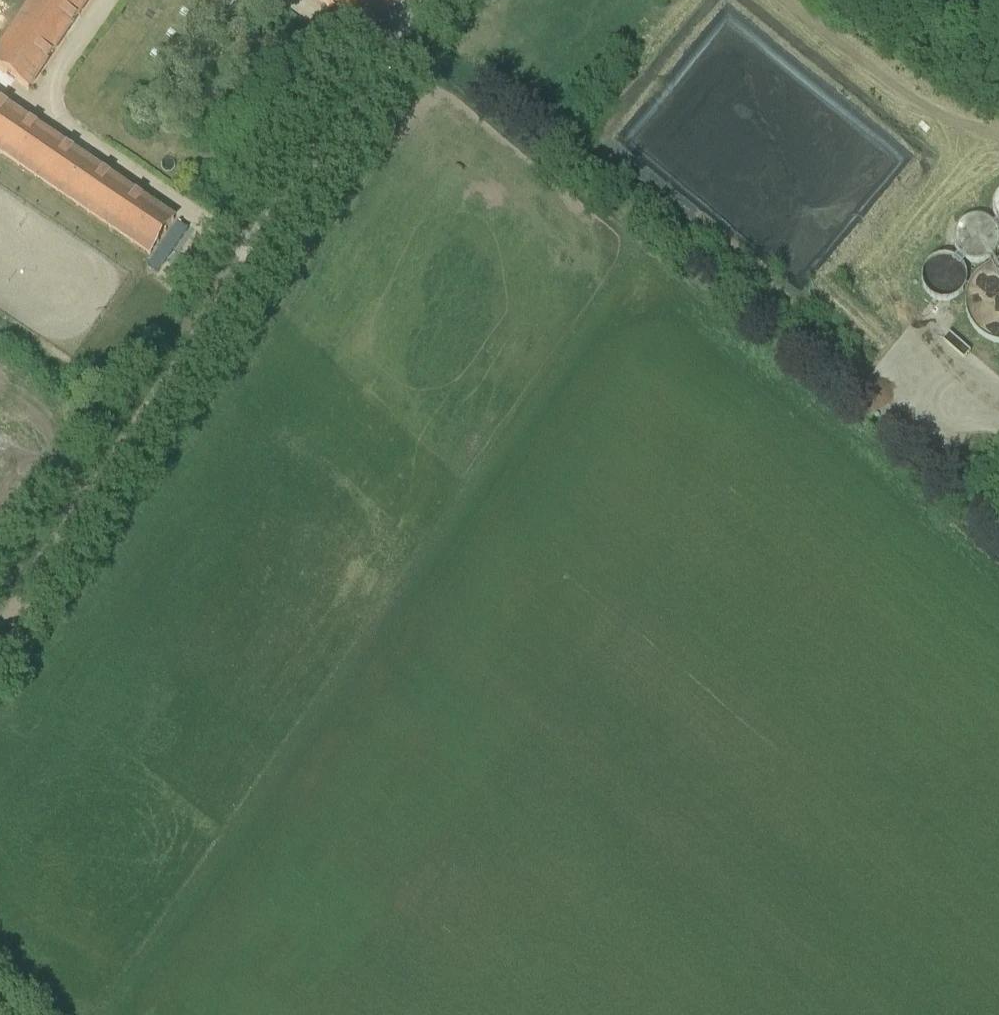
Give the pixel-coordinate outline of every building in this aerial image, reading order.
[(0,50),(0,73),(27,93),(89,0),(34,0),(0,50)] [(369,38),(393,0),(314,0),(369,38)] [(946,52),(954,41),(942,32),(934,43),(946,52)] [(0,105),(0,155),(149,256),(171,221),(0,105)] [(934,261),(942,290),(963,295),(972,329),(998,335),(998,220),(998,218),(988,216),(965,222),(961,241),(964,253),(934,261)]
